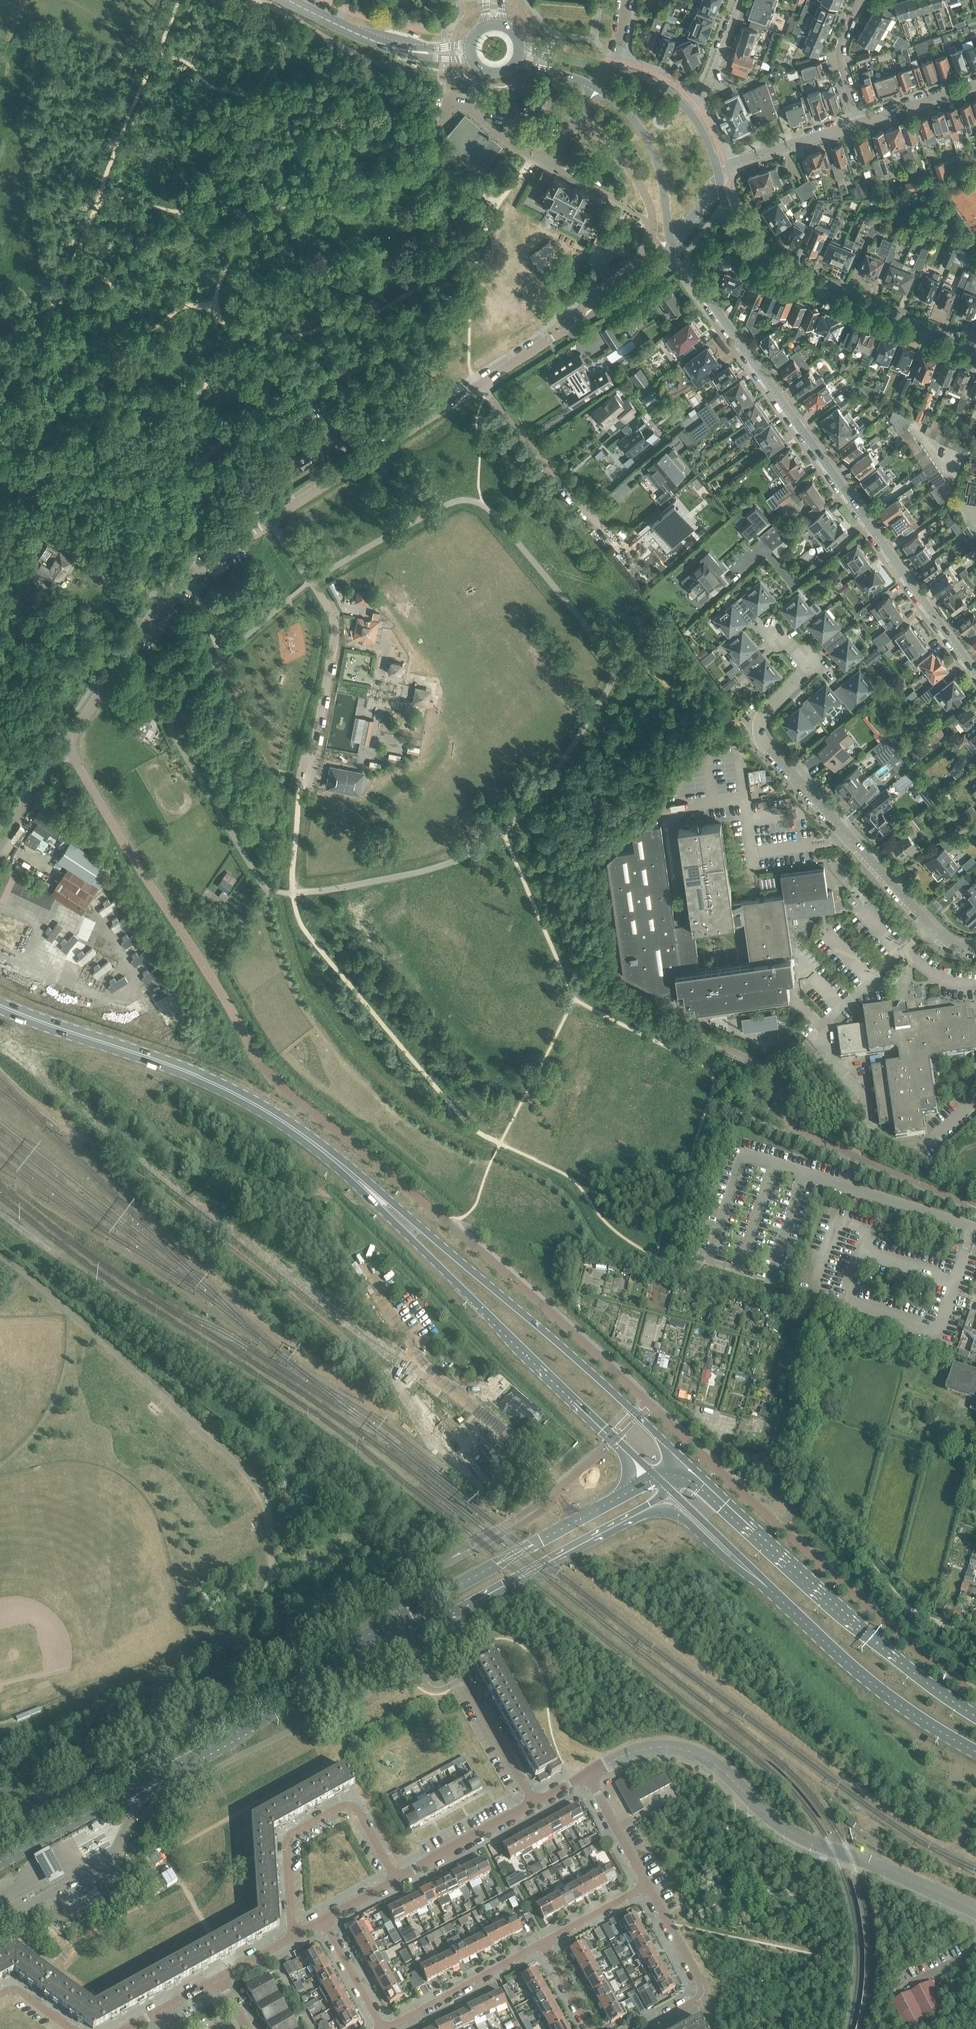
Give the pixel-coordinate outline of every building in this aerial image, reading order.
[(718,7),(719,6),(703,0),(702,0),(700,6),(690,2),(688,6),(714,17),(716,12),(718,12),(719,8),(718,7)] [(775,9),(778,0),(755,0),(755,2),(775,9)] [(901,19),(912,16),(907,0),(900,0),(895,2),(901,19)] [(912,16),(923,12),(919,0),(907,0),(912,16)] [(934,8),(932,0),(919,0),(923,12),(934,8)] [(934,8),(946,5),(944,0),(932,0),(934,8)] [(764,21),(770,23),(774,11),(754,4),(753,8),(751,8),(749,16),(752,17),(750,23),(762,26),(764,21)] [(820,4),(815,15),(832,22),(832,21),(833,22),(835,16),(834,16),(836,11),(820,4)] [(871,17),(870,18),(886,28),(892,18),(896,20),(898,17),(893,6),(890,12),(885,9),(883,12),(876,8),(873,13),(872,12),(870,17),(871,17)] [(692,16),(689,22),(711,30),(713,25),(711,24),(713,19),(688,9),(686,14),(692,16)] [(796,19),(797,18),(792,16),(789,15),(787,21),(795,24),(796,19)] [(830,27),(832,22),(815,15),(810,26),(828,33),(831,27),(830,27)] [(655,16),(651,28),(658,31),(665,34),(666,30),(669,22),(655,16)] [(969,25),(975,23),(975,19),(975,16),(967,19),(967,20),(968,23),(969,25)] [(865,27),(864,28),(880,38),(886,28),(870,18),(868,23),(867,22),(864,27),(865,27)] [(707,35),(709,36),(711,30),(689,22),(687,29),(680,26),(679,30),(696,37),(704,40),(705,40),(707,35)] [(792,31),(798,33),(799,33),(801,27),(795,25),(792,31)] [(745,26),(741,38),(754,42),(757,43),(761,31),(745,26)] [(810,26),(806,36),(823,43),(825,38),(826,39),(828,33),(810,26)] [(869,49),(871,46),(874,48),(878,42),(884,45),(886,41),(880,38),(864,28),(862,33),(861,32),(858,37),(859,37),(858,38),(859,39),(857,42),(869,49)] [(669,57),(670,54),(675,40),(677,34),(666,30),(665,34),(658,31),(653,43),(660,46),(657,53),(658,53),(658,55),(663,57),(664,55),(669,57)] [(823,44),(822,44),(823,43),(806,36),(799,33),(798,33),(794,44),(818,54),(820,50),(821,50),(823,44)] [(702,46),(704,40),(696,37),(695,39),(678,47),(680,44),(678,41),(675,40),(670,54),(677,57),(680,63),(683,62),(685,65),(688,64),(689,67),(699,62),(697,60),(700,59),(698,55),(702,53),(704,52),(702,46)] [(754,42),(741,38),(737,49),(750,54),(752,47),(756,49),(757,43),(754,42)] [(911,45),(909,41),(904,38),(898,48),(898,49),(911,45)] [(931,49),(929,44),(927,39),(914,43),(918,53),(931,49)] [(969,67),(970,67),(971,66),(973,67),(975,67),(975,66),(975,47),(975,45),(964,49),(969,67)] [(904,54),(914,85),(918,83),(920,85),(922,84),(923,82),(925,81),(918,59),(912,61),(907,46),(902,48),(904,54)] [(969,67),(964,49),(964,48),(956,51),(955,46),(945,49),(947,55),(952,71),(956,70),(956,71),(962,69),(963,71),(969,69),(969,67)] [(753,63),(755,58),(736,51),(734,56),(733,57),(732,60),(733,61),(732,64),(751,70),(751,69),(755,71),(757,64),(753,63)] [(857,63),(870,59),(869,52),(855,56),(857,63)] [(892,58),(892,57),(890,52),(878,56),(880,62),(892,58)] [(910,86),(914,85),(904,54),(899,55),(904,70),(898,72),(903,88),(905,88),(906,89),(909,88),(910,86)] [(950,75),(951,73),(952,72),(952,71),(947,55),(935,59),(940,76),(946,74),(948,76),(950,75)] [(800,61),(802,68),(812,64),(810,58),(800,61)] [(921,63),(927,80),(928,80),(930,81),(933,80),(933,78),(939,77),(933,59),(921,63)] [(812,64),(815,74),(816,77),(831,72),(827,60),(812,64)] [(812,64),(802,68),(805,77),(815,74),(812,64)] [(772,78),(794,71),(794,70),(780,65),(778,69),(767,73),(768,79),(772,78)] [(888,95),(890,94),(885,77),(875,80),(872,69),(868,70),(872,81),(874,80),(879,97),(880,97),(881,97),(888,95)] [(866,82),(860,84),(866,100),(867,100),(869,101),(873,100),(872,100),(873,98),(877,97),(872,81),(868,70),(863,71),(866,82)] [(883,73),(885,77),(890,94),(901,90),(896,73),(889,76),(888,72),(883,73)] [(766,80),(766,81),(772,99),(778,97),(772,78),(768,79),(766,80)] [(738,94),(716,105),(722,117),(720,117),(724,127),(726,126),(732,138),(754,127),(748,115),(753,113),(759,125),(758,124),(777,115),(778,116),(772,99),(766,81),(766,82),(744,93),(743,92),(751,109),(746,111),(738,94)] [(823,97),(824,97),(829,112),(835,111),(836,111),(839,110),(839,109),(841,108),(838,99),(839,98),(838,95),(836,95),(836,92),(834,93),(835,88),(834,86),(832,86),(830,86),(829,88),(829,90),(822,92),(823,97)] [(827,114),(828,114),(820,90),(808,94),(816,118),(820,117),(827,114)] [(654,100),(648,95),(644,101),(651,106),(654,100)] [(800,122),(799,121),(802,120),(808,118),(808,120),(812,118),(812,117),(809,109),(805,110),(802,100),(782,107),(784,114),(788,113),(791,123),(792,123),(792,124),(800,122)] [(964,105),(959,107),(968,133),(972,132),(970,125),(975,123),(975,120),(970,103),(969,103),(968,102),(965,103),(964,105)] [(951,107),(951,109),(946,111),(952,129),(963,125),(957,107),(956,108),(954,107),(951,107)] [(938,112),(938,114),(933,115),(938,132),(950,129),(944,112),(942,112),(941,111),(938,112)] [(479,172),(491,157),(501,146),(493,139),(491,141),(487,137),(489,135),(488,134),(487,134),(465,115),(446,136),(474,160),(470,165),(479,172)] [(920,118),(919,120),(918,120),(923,137),(925,136),(928,145),(937,142),(929,116),(924,118),(923,117),(920,118)] [(912,122),(911,121),(908,122),(907,124),(902,125),(907,142),(919,138),(914,122),(912,122)] [(889,128),(888,130),(886,131),(892,148),(893,147),(895,151),(907,147),(900,126),(894,128),(892,127),(889,128)] [(878,132),(877,134),(873,135),(878,152),(890,148),(884,131),(883,132),(881,131),(878,132)] [(861,139),(859,138),(856,139),(855,141),(853,142),(857,152),(856,152),(855,154),(856,157),(858,158),(859,158),(860,160),(861,163),(869,161),(868,157),(875,155),(873,149),(871,150),(867,137),(861,139)] [(841,145),(840,144),(837,145),(836,147),(831,148),(836,162),(832,163),(837,178),(839,183),(844,182),(842,176),(845,176),(841,164),(848,162),(842,145),(841,145)] [(912,147),(908,149),(911,159),(916,157),(912,147)] [(822,152),(821,151),(814,153),(819,170),(830,166),(825,151),(822,152)] [(808,174),(819,170),(814,153),(806,156),(807,157),(803,158),(808,174)] [(972,163),(969,153),(961,156),(964,166),(972,163)] [(884,158),(879,160),(884,175),(889,174),(884,158)] [(947,163),(951,175),(962,169),(959,159),(947,163)] [(873,162),(878,177),(884,175),(879,160),(873,162)] [(943,162),(934,165),(938,178),(947,175),(943,162)] [(750,177),(755,192),(757,196),(757,195),(756,192),(762,190),(765,197),(774,194),(771,186),(782,183),(777,168),(750,177)] [(575,187),(574,188),(574,189),(565,184),(566,182),(555,176),(543,170),(539,178),(550,184),(546,192),(541,190),(535,201),(544,205),(544,204),(551,208),(553,213),(557,215),(562,214),(562,213),(575,220),(574,222),(585,228),(593,213),(594,214),(602,200),(590,194),(590,193),(579,188),(579,189),(579,188),(578,187),(577,187),(576,187),(575,187)] [(866,196),(861,178),(854,180),(860,198),(866,196)] [(814,192),(813,188),(809,181),(809,180),(801,184),(808,196),(814,192)] [(907,191),(919,189),(918,182),(906,184),(907,191)] [(797,191),(802,200),(808,196),(801,184),(795,188),(797,191)] [(902,185),(895,187),(897,193),(904,191),(902,185)] [(765,214),(765,215),(769,221),(785,211),(788,209),(785,203),(793,198),(789,192),(780,198),(781,199),(763,211),(765,214)] [(811,252),(816,254),(821,243),(822,243),(824,238),(826,238),(829,231),(816,226),(822,213),(815,210),(803,238),(808,240),(804,249),(805,250),(806,252),(809,253),(811,252)] [(788,217),(785,211),(769,221),(773,228),(774,228),(776,231),(791,221),(794,217),(792,214),(788,217)] [(867,235),(873,221),(874,219),(866,215),(853,245),(861,249),(867,235)] [(793,244),(794,245),(796,242),(797,243),(798,241),(801,242),(807,227),(808,225),(797,218),(795,220),(795,219),(792,223),(790,224),(786,227),(781,231),(786,237),(784,240),(786,241),(785,241),(791,244),(793,245),(793,244)] [(839,229),(841,224),(833,221),(828,234),(833,237),(837,228),(839,229)] [(878,223),(873,221),(867,235),(873,238),(877,228),(876,228),(878,223)] [(876,277),(884,258),(883,258),(885,254),(887,254),(893,242),(883,238),(880,246),(870,242),(868,246),(869,247),(859,270),(867,273),(868,276),(872,278),(875,277),(876,277)] [(833,263),(835,262),(836,262),(844,243),(832,239),(824,257),(830,260),(830,262),(833,263)] [(840,266),(842,265),(848,267),(853,255),(857,257),(861,249),(853,245),(852,247),(844,243),(836,262),(837,263),(838,265),(840,266)] [(950,246),(943,264),(950,267),(955,255),(957,249),(950,246)] [(914,267),(920,269),(925,259),(928,251),(922,248),(918,256),(914,267)] [(883,265),(889,267),(883,281),(889,283),(888,285),(893,287),(894,288),(905,263),(893,258),(896,251),(890,249),(883,265)] [(911,265),(905,263),(894,288),(895,288),(901,290),(901,288),(907,290),(915,271),(910,269),(911,265)] [(963,291),(964,290),(968,279),(972,270),(969,269),(968,271),(964,270),(957,288),(963,291)] [(724,273),(720,272),(718,273),(716,278),(717,280),(720,281),(719,284),(743,294),(746,287),(741,285),(743,279),(742,278),(741,277),(739,276),(737,276),(731,273),(731,272),(728,271),(727,271),(725,271),(724,273)] [(942,273),(936,271),(933,278),(927,276),(924,282),(922,281),(920,287),(922,288),(919,296),(920,297),(919,298),(929,302),(930,301),(931,301),(942,273)] [(968,279),(964,290),(963,291),(962,294),(964,295),(957,310),(962,312),(961,313),(967,316),(968,314),(974,317),(975,312),(975,305),(975,302),(975,295),(973,293),(974,290),(974,291),(975,289),(975,288),(975,287),(975,286),(974,285),(973,284),(972,283),(974,279),(975,275),(975,273),(971,271),(968,279)] [(940,299),(938,302),(940,304),(949,308),(949,307),(952,308),(954,303),(951,302),(956,290),(949,288),(950,284),(944,281),(937,298),(940,299)] [(762,285),(761,285),(760,285),(760,286),(759,286),(754,284),(752,288),(748,286),(742,301),(750,305),(751,303),(758,306),(765,289),(764,288),(764,287),(763,286),(762,286),(762,285)] [(672,317),(684,308),(684,307),(669,287),(657,296),(657,297),(657,296),(672,316),(671,316),(672,317)] [(774,293),(774,290),(771,289),(769,290),(767,290),(759,310),(771,315),(779,295),(774,293)] [(738,306),(743,296),(736,293),(732,303),(738,306)] [(775,311),(787,316),(793,300),(788,298),(788,296),(784,295),(783,296),(781,296),(775,311)] [(800,301),(799,301),(798,301),(797,301),(796,302),(795,301),(788,318),(795,321),(795,323),(799,325),(807,306),(802,304),(802,303),(801,302),(800,301)] [(814,308),(813,308),(813,309),(808,307),(801,326),(805,327),(806,325),(812,328),(819,311),(818,311),(818,310),(818,309),(817,308),(816,308),(815,308),(814,308)] [(752,309),(746,323),(751,329),(752,325),(758,312),(752,309)] [(815,328),(826,333),(834,315),(826,312),(825,313),(822,312),(815,328)] [(635,319),(634,320),(630,313),(619,321),(629,335),(644,325),(640,318),(636,321),(635,319)] [(841,320),(841,318),(834,315),(826,333),(838,338),(845,321),(841,320)] [(855,324),(852,322),(850,323),(849,323),(842,338),(854,343),(860,328),(855,325),(855,324)] [(614,323),(603,328),(611,349),(623,344),(614,323)] [(690,324),(689,323),(670,337),(686,358),(678,363),(677,363),(678,364),(697,349),(696,349),(693,345),(694,345),(693,344),(693,345),(690,342),(699,336),(694,329),(695,329),(691,323),(690,324)] [(760,329),(752,325),(751,329),(754,335),(760,329)] [(767,352),(769,352),(770,353),(779,346),(775,340),(775,339),(774,338),(780,334),(781,336),(785,332),(777,328),(762,337),(764,340),(761,341),(766,347),(765,349),(767,352)] [(875,335),(870,333),(870,332),(869,330),(869,329),(865,328),(863,329),(862,329),(855,346),(868,351),(867,353),(872,356),(877,345),(872,343),(875,335)] [(894,340),(886,336),(885,337),(882,342),(880,341),(873,357),(888,363),(895,347),(892,346),(895,341),(894,341),(894,340)] [(915,351),(911,349),(912,348),(907,346),(906,344),(903,343),(901,344),(900,343),(891,365),(899,368),(901,369),(908,372),(910,368),(914,358),(912,357),(915,351)] [(787,352),(782,346),(771,354),(772,355),(770,356),(774,361),(775,360),(778,364),(791,355),(791,354),(789,351),(787,352)] [(713,353),(709,347),(708,348),(707,347),(688,361),(695,370),(692,373),(691,378),(697,387),(708,379),(715,374),(715,373),(714,374),(711,369),(712,369),(711,369),(708,366),(717,360),(712,354),(713,353)] [(797,351),(791,354),(791,355),(794,360),(789,364),(788,364),(787,365),(781,369),(782,370),(782,372),(782,374),(784,375),(786,375),(786,376),(787,376),(790,380),(789,380),(790,381),(808,367),(797,351)] [(548,374),(547,374),(555,386),(567,378),(571,384),(570,384),(571,386),(572,386),(576,391),(567,397),(566,397),(573,407),(574,407),(573,406),(602,388),(603,389),(604,389),(603,388),(613,382),(614,382),(606,370),(606,371),(596,377),(595,377),(596,378),(592,381),(583,368),(588,365),(581,353),(580,353),(548,374)] [(867,353),(865,353),(861,364),(868,367),(868,366),(872,356),(867,353)] [(918,383),(921,374),(929,377),(936,360),(935,360),(935,359),(934,358),(933,357),(932,356),(931,356),(930,356),(929,356),(928,357),(927,357),(923,356),(913,381),(918,383)] [(954,364),(950,363),(948,364),(943,362),(939,372),(936,370),(930,385),(938,388),(941,380),(949,383),(955,367),(954,367),(954,364)] [(729,365),(728,366),(715,375),(715,374),(708,379),(713,386),(715,385),(718,389),(737,375),(733,371),(734,369),(732,366),(730,366),(729,365)] [(651,381),(641,367),(631,374),(641,389),(651,381)] [(961,395),(964,389),(970,374),(969,373),(969,371),(966,369),(964,371),(959,369),(950,390),(961,395)] [(794,387),(794,389),(796,392),(798,392),(799,393),(810,385),(811,385),(813,384),(813,383),(817,380),(809,370),(791,383),(794,387)] [(904,374),(897,391),(904,393),(911,377),(904,374)] [(975,394),(975,378),(974,377),(974,376),(975,376),(975,375),(974,375),(968,391),(975,394)] [(729,403),(732,401),(748,389),(745,384),(743,385),(740,380),(722,393),(729,403)] [(637,392),(645,402),(659,391),(652,381),(637,392)] [(830,389),(826,383),(804,400),(806,403),(806,405),(807,406),(809,407),(811,410),(816,406),(818,407),(827,401),(827,400),(833,396),(828,390),(830,389)] [(861,383),(859,387),(874,402),(879,391),(861,383)] [(752,394),(748,389),(732,401),(739,410),(754,400),(751,395),(752,394)] [(716,398),(720,395),(717,390),(706,397),(710,402),(712,400),(716,398)] [(928,391),(916,420),(921,422),(933,393),(928,391)] [(834,398),(838,403),(845,397),(842,393),(834,398)] [(614,394),(595,411),(594,411),(602,420),(603,422),(607,426),(620,415),(625,422),(638,411),(628,399),(626,400),(628,403),(624,406),(614,394)] [(843,409),(844,408),(849,404),(851,394),(838,403),(842,410),(843,409)] [(967,398),(961,396),(956,408),(962,410),(967,398)] [(318,416),(324,412),(317,400),(310,404),(311,405),(314,410),(317,414),(317,415),(318,416)] [(739,414),(738,413),(729,419),(724,422),(728,427),(743,416),(748,422),(764,410),(760,405),(758,406),(755,402),(739,414)] [(699,440),(722,421),(708,405),(700,412),(706,419),(691,430),(699,440)] [(660,413),(663,417),(672,409),(669,406),(660,413)] [(826,427),(832,435),(849,422),(853,418),(849,412),(844,416),(838,408),(821,421),(822,422),(822,423),(822,424),(822,425),(823,426),(824,427),(825,427),(826,427)] [(767,416),(764,410),(748,422),(752,428),(735,440),(739,444),(740,444),(745,440),(753,434),(753,433),(769,421),(766,417),(767,416)] [(890,418),(900,433),(908,428),(912,418),(893,411),(890,418)] [(624,447),(632,456),(651,440),(654,443),(660,437),(640,413),(622,428),(624,427),(629,433),(619,441),(623,445),(623,446),(624,447)] [(858,426),(857,427),(856,425),(858,424),(853,418),(849,422),(832,435),(831,437),(835,442),(836,441),(838,443),(841,444),(856,432),(859,435),(867,428),(864,423),(861,425),(860,424),(858,426)] [(933,421),(931,426),(933,427),(938,429),(943,431),(946,432),(949,427),(933,421)] [(756,434),(763,443),(779,432),(775,426),(774,427),(771,423),(756,434)] [(320,441),(297,456),(303,466),(319,456),(316,452),(333,440),(323,424),(313,431),(320,441)] [(925,434),(929,436),(933,427),(931,426),(928,425),(925,434)] [(938,429),(933,427),(929,436),(934,438),(938,429)] [(911,432),(908,428),(900,433),(903,437),(911,432)] [(678,434),(682,439),(688,434),(684,429),(678,434)] [(939,440),(943,431),(938,429),(934,438),(939,440)] [(946,432),(943,431),(939,440),(938,441),(943,443),(947,433),(946,432)] [(783,437),(779,432),(763,443),(770,453),(784,442),(781,438),(783,437)] [(906,442),(914,436),(911,432),(903,437),(906,442)] [(948,445),(952,435),(947,433),(943,443),(948,445)] [(957,437),(952,435),(948,445),(952,447),(957,437)] [(878,436),(870,442),(872,445),(880,439),(878,436)] [(916,441),(914,436),(906,442),(909,446),(916,441)] [(962,439),(961,439),(957,437),(952,447),(957,449),(962,439)] [(846,455),(850,459),(866,447),(862,442),(860,444),(855,438),(841,449),(842,450),(842,451),(842,452),(842,453),(842,454),(843,454),(843,455),(844,455),(845,455),(846,455)] [(966,441),(962,439),(957,449),(962,451),(966,441)] [(919,445),(916,441),(909,446),(911,450),(919,445)] [(970,455),(974,444),(966,441),(962,451),(970,455)] [(921,444),(919,445),(911,450),(914,454),(924,448),(921,444)] [(775,460),(784,472),(799,462),(800,461),(799,460),(798,461),(796,458),(797,457),(796,456),(795,457),(794,455),(794,453),(792,451),(790,451),(789,449),(790,448),(774,460),(774,461),(775,460)] [(927,452),(924,448),(914,454),(917,459),(927,452)] [(647,474),(657,486),(663,481),(669,487),(685,474),(682,471),(684,469),(685,465),(676,455),(676,452),(675,450),(672,450),(670,451),(669,454),(669,455),(667,453),(649,467),(652,470),(647,474)] [(686,459),(690,456),(686,451),(682,454),(686,459)] [(873,456),(869,452),(853,464),(856,468),(856,469),(856,470),(856,471),(856,472),(857,472),(857,473),(858,473),(859,474),(860,474),(861,473),(861,474),(875,464),(871,458),(873,456)] [(886,457),(889,460),(895,455),(893,452),(886,457)] [(930,457),(927,452),(917,459),(920,463),(930,457)] [(701,456),(694,461),(697,465),(704,460),(701,456)] [(882,465),(889,460),(886,457),(886,456),(879,461),(882,465)] [(624,463),(627,467),(634,461),(631,457),(624,463)] [(923,467),(933,461),(930,457),(920,463),(923,467)] [(935,465),(933,461),(923,467),(926,472),(935,465)] [(784,472),(780,475),(787,484),(774,493),(778,499),(795,487),(790,481),(806,469),(805,469),(804,469),(803,468),(804,466),(802,464),(800,464),(799,462),(784,472)] [(889,483),(887,480),(882,474),(884,472),(880,465),(862,479),(872,492),(880,485),(882,488),(884,488),(889,485),(889,483)] [(929,476),(938,469),(935,465),(926,472),(929,476)] [(941,474),(938,469),(929,476),(932,480),(941,474)] [(923,470),(912,478),(916,484),(927,476),(923,470)] [(746,476),(744,473),(737,478),(739,481),(746,476)] [(935,484),(944,478),(941,474),(932,480),(935,484)] [(697,477),(691,481),(698,489),(703,484),(697,477)] [(947,482),(944,478),(935,484),(937,489),(947,482)] [(801,483),(795,487),(778,499),(782,505),(800,492),(807,502),(810,500),(815,507),(810,511),(812,515),(824,506),(821,502),(825,499),(812,482),(804,487),(801,483)] [(946,500),(950,487),(947,482),(937,489),(946,500)] [(888,520),(902,511),(898,505),(914,493),(910,488),(896,498),(897,499),(881,511),(884,515),(883,516),(886,521),(888,520)] [(661,514),(651,522),(678,553),(689,544),(686,540),(697,530),(671,499),(658,511),(661,514)] [(758,533),(759,534),(758,532),(770,522),(757,506),(747,515),(752,521),(741,530),(750,540),(755,536),(756,537),(755,535),(758,533)] [(42,509),(36,518),(46,525),(52,516),(42,509)] [(896,532),(900,529),(905,535),(915,528),(908,517),(911,514),(907,509),(889,522),(896,532)] [(959,519),(952,509),(947,513),(954,522),(959,519)] [(838,524),(826,510),(810,524),(815,530),(817,528),(824,537),(825,538),(821,542),(827,549),(847,531),(840,523),(838,524)] [(793,529),(797,526),(791,518),(788,521),(791,524),(790,524),(793,529)] [(965,529),(958,519),(951,525),(957,534),(965,529)] [(771,548),(787,536),(776,523),(761,535),(771,548)] [(928,548),(925,543),(918,534),(903,545),(916,564),(932,553),(928,548)] [(964,537),(973,549),(975,547),(975,544),(969,534),(964,537)] [(58,580),(60,581),(71,565),(62,559),(65,555),(59,551),(59,552),(47,543),(36,559),(35,558),(28,568),(44,578),(43,580),(53,587),(58,580)] [(838,559),(844,568),(850,564),(865,553),(862,549),(860,549),(857,545),(850,550),(847,545),(841,551),(843,554),(838,559)] [(709,553),(701,560),(703,563),(691,573),(695,578),(687,585),(698,598),(706,590),(710,595),(723,583),(712,571),(719,564),(709,553)] [(868,557),(865,553),(850,564),(856,573),(870,563),(868,559),(868,557)] [(938,562),(939,561),(937,557),(921,568),(924,572),(923,574),(926,577),(928,577),(929,578),(942,568),(938,562)] [(883,580),(875,570),(869,574),(865,569),(853,578),(861,589),(863,589),(865,589),(866,588),(868,591),(871,589),(874,594),(883,587),(880,583),(883,580)] [(969,572),(966,569),(959,573),(962,577),(969,572)] [(823,570),(818,574),(821,578),(826,574),(823,570)] [(936,588),(938,592),(939,592),(954,581),(951,577),(950,579),(945,572),(931,582),(932,583),(931,585),(933,588),(936,588)] [(957,592),(953,594),(952,593),(944,599),(949,605),(948,606),(949,607),(948,609),(950,612),(952,612),(953,613),(967,603),(962,597),(966,594),(962,588),(967,584),(962,577),(952,585),(957,592)] [(840,580),(835,584),(838,589),(843,585),(840,580)] [(761,582),(738,601),(752,618),(752,617),(750,615),(762,605),(764,608),(774,599),(761,582)] [(354,600),(366,604),(370,592),(358,588),(354,600)] [(800,631),(809,625),(808,624),(822,613),(814,602),(809,607),(799,595),(782,609),(790,619),(793,617),(802,629),(800,631)] [(880,609),(884,615),(896,606),(889,596),(872,608),(875,612),(880,609)] [(752,618),(738,601),(715,619),(729,636),(740,628),(738,625),(750,615),(752,618)] [(857,619),(869,610),(865,606),(854,615),(857,619)] [(904,617),(896,606),(884,615),(879,618),(883,624),(883,623),(887,629),(904,617)] [(827,647),(842,634),(838,629),(839,627),(825,610),(822,613),(808,624),(809,625),(817,635),(819,633),(829,645),(827,647)] [(965,620),(963,617),(958,621),(960,624),(959,624),(965,632),(968,630),(970,633),(975,629),(975,617),(974,614),(965,620)] [(377,622),(358,618),(354,638),(373,642),(377,622)] [(899,632),(907,643),(917,636),(916,634),(917,633),(914,629),(913,630),(909,625),(899,632)] [(691,633),(687,628),(683,632),(686,637),(691,633)] [(885,630),(873,639),(876,643),(888,635),(885,630)] [(732,677),(744,667),(761,653),(759,655),(749,643),(751,641),(743,631),(726,645),(734,656),(731,659),(736,665),(728,672),(732,677)] [(848,639),(847,640),(842,634),(827,647),(829,645),(839,657),(837,659),(846,670),(862,656),(848,639)] [(907,643),(903,645),(912,656),(913,655),(925,647),(922,642),(924,641),(919,634),(917,636),(907,643)] [(891,639),(888,635),(876,643),(880,647),(891,639)] [(712,651),(704,658),(708,663),(716,656),(712,651)] [(923,666),(926,671),(941,659),(937,653),(936,654),(933,651),(917,663),(921,668),(923,666)] [(761,653),(744,667),(763,690),(780,676),(771,665),(769,667),(759,656),(761,654),(761,653)] [(869,654),(862,659),(867,665),(873,659),(869,654)] [(916,660),(913,655),(912,656),(904,663),(899,667),(901,669),(899,671),(901,673),(916,660)] [(932,682),(934,680),(941,674),(947,669),(945,666),(946,665),(941,659),(926,671),(930,676),(928,677),(932,682)] [(402,664),(390,661),(388,673),(400,676),(402,664)] [(839,692),(837,689),(837,690),(851,707),(874,688),(860,671),(849,680),(851,682),(839,692)] [(920,695),(924,701),(936,692),(947,683),(941,674),(934,680),(936,682),(920,695)] [(954,678),(947,683),(936,692),(947,705),(953,701),(954,703),(956,702),(956,703),(957,702),(957,701),(959,699),(960,700),(961,699),(960,698),(961,697),(960,695),(965,691),(959,685),(961,683),(956,677),(954,678)] [(807,707),(818,720),(841,701),(827,684),(816,693),(818,695),(806,705),(804,703),(807,707)] [(910,701),(918,695),(915,690),(907,696),(910,701)] [(428,706),(429,700),(413,697),(412,703),(428,706)] [(971,725),(971,723),(970,721),(975,717),(975,709),(971,703),(950,720),(953,724),(955,724),(959,721),(965,728),(966,728),(971,725)] [(812,724),(818,720),(807,707),(795,716),(793,714),(783,723),(797,740),(814,726),(812,724)] [(142,709),(137,718),(150,725),(155,716),(142,709)] [(863,717),(869,725),(873,722),(867,714),(863,717)] [(364,743),(368,744),(373,720),(369,719),(355,717),(351,740),(354,741),(364,743)] [(820,749),(829,764),(838,769),(845,764),(845,765),(848,762),(847,762),(852,758),(844,748),(853,740),(845,727),(841,725),(827,736),(830,741),(820,749)] [(939,729),(931,734),(936,741),(944,735),(939,729)] [(890,760),(891,762),(903,753),(893,740),(889,735),(874,747),(878,752),(875,754),(884,765),(890,760)] [(968,740),(964,735),(956,742),(960,747),(968,740)] [(902,747),(905,751),(914,745),(910,740),(902,747)] [(409,746),(408,752),(418,754),(420,748),(409,746)] [(388,753),(387,760),(399,762),(401,756),(388,753)] [(909,761),(903,753),(891,762),(898,770),(909,761)] [(912,760),(916,765),(921,761),(917,757),(912,760)] [(380,770),(381,763),(369,761),(368,767),(380,770)] [(952,773),(957,779),(967,771),(962,765),(952,773)] [(844,797),(845,795),(862,782),(857,775),(862,771),(858,766),(844,778),(845,779),(836,786),(844,797)] [(330,767),(326,788),(359,794),(363,773),(330,767)] [(769,779),(767,767),(749,770),(751,782),(769,779)] [(910,769),(892,784),(899,793),(917,777),(910,769)] [(868,787),(863,780),(862,782),(845,795),(853,805),(863,798),(863,799),(878,787),(874,783),(868,787)] [(937,797),(925,784),(919,790),(930,803),(937,797)] [(894,797),(887,788),(871,800),(876,806),(879,809),(888,802),(894,797)] [(877,811),(879,809),(876,806),(864,816),(867,821),(866,822),(874,831),(875,830),(880,837),(893,826),(882,812),(880,814),(877,811)] [(973,808),(967,812),(970,817),(975,812),(975,811),(973,808)] [(38,821),(25,841),(36,848),(42,837),(46,840),(51,832),(61,838),(68,828),(39,810),(33,819),(38,821)] [(918,814),(913,818),(917,823),(922,819),(918,814)] [(907,833),(892,845),(902,856),(909,850),(912,854),(920,848),(913,839),(914,837),(915,837),(915,836),(916,835),(916,834),(916,833),(916,832),(916,831),(920,828),(912,818),(902,826),(907,833)] [(721,823),(679,829),(692,922),(681,924),(680,917),(674,918),(661,825),(645,827),(636,836),(633,836),(635,850),(617,853),(607,862),(624,977),(657,994),(671,992),(670,991),(671,990),(672,994),(678,993),(678,990),(684,989),(686,1003),(695,1002),(696,1009),(790,995),(788,980),(795,979),(792,956),(777,958),(777,955),(793,952),(788,918),(835,912),(835,906),(832,891),(828,891),(824,867),(781,873),(784,894),(742,900),(742,901),(733,902),(721,823)] [(948,851),(961,841),(953,831),(940,841),(944,847),(925,863),(938,879),(939,878),(943,874),(945,876),(946,875),(945,874),(958,864),(948,851)] [(67,867),(98,887),(103,879),(102,861),(70,840),(57,859),(68,867),(67,867)] [(930,849),(921,857),(925,862),(934,854),(930,849)] [(963,864),(967,869),(975,861),(975,859),(973,855),(963,864)] [(16,864),(13,868),(19,872),(22,867),(16,864)] [(51,892),(81,912),(98,887),(67,867),(51,892)] [(29,897),(28,898),(50,908),(54,898),(33,887),(30,886),(31,885),(26,883),(27,880),(17,875),(18,873),(6,868),(0,882),(0,900),(4,902),(10,888),(21,894),(26,896),(29,897)] [(20,872),(32,881),(35,876),(23,868),(20,872)] [(960,879),(960,878),(944,892),(948,896),(963,883),(966,887),(970,884),(964,876),(960,879)] [(233,884),(223,877),(217,885),(226,893),(233,884)] [(41,886),(49,891),(52,885),(45,880),(41,886)] [(972,927),(975,923),(975,887),(973,883),(964,891),(975,903),(961,915),(966,921),(972,927)] [(941,905),(936,900),(931,905),(935,910),(941,905)] [(51,925),(88,942),(96,924),(59,907),(51,925)] [(125,914),(117,919),(128,939),(136,935),(125,914)] [(41,948),(78,963),(86,945),(48,930),(41,948)] [(57,957),(54,966),(62,970),(66,961),(57,957)] [(150,957),(140,966),(151,977),(160,968),(150,957)] [(6,973),(16,977),(21,965),(11,961),(6,973)] [(37,988),(40,981),(30,976),(27,983),(37,988)] [(151,988),(166,1026),(181,1020),(166,983),(151,988)] [(142,997),(124,1005),(129,1016),(147,1009),(142,997)] [(975,1024),(974,1013),(966,1014),(966,1011),(895,1021),(893,1006),(863,1011),(864,1014),(859,1015),(860,1026),(841,1028),(837,1029),(841,1058),(898,1050),(900,1064),(871,1068),(868,1068),(869,1072),(872,1072),(874,1089),(871,1090),(872,1094),(875,1093),(878,1111),(874,1111),(875,1115),(878,1114),(880,1125),(894,1123),(896,1138),(925,1133),(924,1124),(923,1115),(937,1113),(929,1060),(971,1054),(975,1088),(975,1024)] [(773,1015),(737,1021),(738,1030),(774,1024),(773,1015)] [(304,1020),(300,1022),(312,1042),(316,1040),(304,1020)] [(793,1036),(791,1027),(754,1032),(756,1041),(793,1036)] [(798,1044),(802,1049),(811,1059),(819,1053),(819,1052),(805,1037),(805,1038),(798,1044)] [(975,1313),(975,1314),(971,1312),(970,1311),(963,1332),(968,1333),(974,1341),(970,1352),(975,1354),(975,1313)] [(686,1328),(687,1323),(671,1319),(669,1324),(686,1328)] [(960,1350),(957,1358),(974,1364),(975,1358),(975,1357),(970,1355),(970,1353),(960,1350)] [(657,1365),(667,1368),(671,1356),(660,1353),(657,1365)] [(954,1367),(953,1371),(949,1370),(944,1385),(948,1387),(947,1390),(973,1398),(970,1409),(975,1411),(975,1373),(954,1367)] [(762,1407),(760,1415),(775,1418),(777,1409),(762,1407)] [(975,1574),(975,1566),(970,1564),(968,1571),(975,1574)] [(975,1583),(975,1579),(975,1576),(967,1573),(965,1580),(975,1583)] [(964,1582),(961,1590),(973,1595),(975,1586),(964,1582)] [(960,1593),(958,1600),(964,1602),(966,1595),(960,1593)] [(963,1620),(965,1614),(955,1611),(953,1617),(963,1620)] [(538,1777),(540,1782),(560,1771),(557,1766),(555,1767),(494,1656),(476,1666),(537,1777),(538,1777)] [(344,1766),(317,1781),(327,1799),(354,1784),(344,1766)] [(665,1786),(670,1783),(665,1773),(659,1776),(665,1786)] [(482,1790),(473,1774),(464,1779),(472,1795),(482,1790)] [(660,1789),(665,1786),(659,1776),(654,1779),(660,1789)] [(628,1782),(625,1777),(615,1783),(618,1788),(628,1782)] [(455,1784),(463,1799),(463,1800),(472,1795),(464,1779),(455,1784)] [(654,1779),(649,1782),(655,1792),(660,1789),(654,1779)] [(317,1781),(290,1796),(300,1814),(327,1799),(317,1781)] [(618,1788),(621,1793),(631,1787),(628,1782),(618,1788)] [(649,1782),(644,1785),(649,1795),(655,1792),(649,1782)] [(455,1784),(446,1789),(454,1805),(463,1800),(463,1799),(455,1784)] [(644,1798),(649,1795),(644,1785),(638,1788),(644,1798)] [(621,1793),(624,1799),(634,1793),(633,1791),(631,1787),(621,1793)] [(634,1793),(637,1798),(639,1801),(644,1798),(638,1788),(633,1791),(634,1793)] [(425,1794),(428,1799),(437,1814),(446,1810),(437,1794),(434,1789),(425,1794)] [(454,1805),(446,1789),(437,1794),(446,1810),(454,1805)] [(627,1804),(637,1798),(634,1793),(624,1799),(627,1804)] [(273,1829),(300,1814),(290,1796),(251,1817),(273,1829)] [(627,1804),(630,1809),(640,1804),(639,1801),(637,1798),(627,1804)] [(416,1799),(407,1803),(419,1824),(428,1819),(419,1803),(419,1804),(416,1799)] [(437,1814),(428,1799),(419,1803),(428,1819),(437,1814)] [(407,1803),(398,1808),(409,1829),(419,1824),(407,1803)] [(643,1809),(640,1804),(630,1809),(633,1814),(643,1809)] [(576,1805),(565,1811),(573,1824),(583,1819),(576,1805)] [(565,1811),(555,1817),(562,1830),(573,1824),(565,1811)] [(275,1860),(273,1829),(251,1817),(254,1861),(275,1860)] [(555,1817),(545,1822),(552,1836),(562,1830),(555,1817)] [(853,1828),(856,1823),(850,1818),(846,1823),(853,1828)] [(545,1822),(534,1828),(542,1842),(552,1836),(545,1822)] [(534,1828),(524,1834),(531,1847),(542,1842),(534,1828)] [(504,1835),(506,1840),(520,1835),(518,1830),(504,1835)] [(524,1834),(513,1840),(521,1853),(531,1847),(524,1834)] [(588,1845),(598,1839),(595,1834),(585,1840),(588,1845)] [(502,1846),(510,1859),(521,1853),(513,1840),(502,1846)] [(592,1853),(602,1847),(599,1842),(589,1848),(592,1853)] [(49,1847),(34,1856),(49,1885),(65,1876),(49,1847)] [(484,1858),(472,1864),(479,1877),(490,1872),(484,1858)] [(254,1861),(256,1892),(277,1891),(275,1860),(254,1861)] [(539,1863),(535,1866),(538,1872),(540,1872),(543,1870),(540,1863),(539,1863)] [(472,1864),(461,1869),(468,1883),(479,1877),(472,1864)] [(598,1871),(606,1885),(616,1879),(609,1865),(598,1871)] [(451,1874),(451,1876),(458,1888),(468,1883),(461,1869),(451,1874)] [(588,1877),(596,1890),(606,1885),(598,1871),(588,1877)] [(521,1872),(516,1875),(519,1882),(525,1879),(521,1872)] [(451,1876),(440,1881),(447,1895),(459,1890),(458,1888),(451,1876)] [(596,1890),(588,1877),(578,1883),(585,1896),(596,1890)] [(440,1881),(430,1886),(436,1900),(447,1895),(440,1881)] [(585,1896),(578,1883),(567,1888),(575,1902),(585,1896)] [(419,1892),(420,1893),(426,1905),(436,1900),(430,1886),(419,1892)] [(575,1902),(567,1888),(557,1894),(564,1908),(575,1902)] [(256,1892),(257,1914),(267,1933),(279,1926),(277,1891),(256,1892)] [(420,1893),(409,1899),(416,1912),(427,1907),(426,1905),(420,1893)] [(564,1908),(557,1894),(546,1900),(554,1913),(564,1908)] [(409,1899),(398,1904),(405,1917),(416,1912),(409,1899)] [(546,1900),(535,1906),(543,1919),(554,1913),(546,1900)] [(486,1913),(493,1910),(496,1908),(493,1902),(483,1907),(486,1913)] [(398,1904),(388,1909),(394,1923),(405,1917),(398,1904)] [(385,1924),(390,1921),(385,1911),(379,1913),(385,1924)] [(240,1948),(267,1933),(257,1914),(230,1930),(240,1948)] [(636,1919),(634,1915),(619,1923),(621,1928),(624,1927),(627,1932),(640,1925),(639,1925),(640,1924),(641,1922),(639,1919),(637,1918),(636,1919)] [(512,1936),(522,1931),(516,1917),(505,1922),(512,1936)] [(355,1941),(368,1934),(373,1931),(367,1920),(349,1930),(355,1941)] [(494,1927),(501,1941),(512,1936),(505,1922),(494,1927)] [(607,1924),(602,1926),(610,1940),(615,1938),(610,1929),(607,1924)] [(627,1932),(633,1943),(645,1936),(644,1933),(645,1932),(645,1931),(642,1926),(641,1925),(640,1926),(640,1925),(627,1932)] [(484,1934),(490,1946),(501,1941),(494,1927),(484,1932),(484,1934)] [(607,1943),(605,1939),(599,1928),(594,1931),(602,1946),(607,1943)] [(230,1930),(210,1940),(203,1944),(213,1963),(240,1948),(230,1930)] [(396,1932),(390,1935),(392,1938),(395,1944),(401,1940),(398,1935),(396,1932)] [(413,1932),(402,1938),(406,1944),(417,1938),(413,1932)] [(361,1951),(373,1944),(368,1934),(355,1941),(361,1951)] [(491,1948),(490,1946),(484,1934),(474,1939),(480,1953),(491,1948)] [(633,1943),(639,1953),(651,1946),(645,1936),(633,1943)] [(463,1945),(469,1958),(480,1953),(474,1939),(463,1945)] [(575,1959),(576,1961),(589,1954),(594,1951),(588,1940),(570,1949),(572,1954),(571,1955),(574,1960),(575,1959)] [(361,1951),(367,1962),(379,1955),(377,1950),(382,1947),(378,1941),(373,1944),(361,1951)] [(203,1944),(175,1959),(186,1978),(213,1963),(203,1944)] [(453,1951),(458,1964),(469,1958),(463,1945),(452,1950),(453,1951)] [(0,1955),(0,1979),(15,1971),(16,1946),(0,1955)] [(51,1972),(16,1946),(15,1971),(39,1989),(51,1972)] [(639,1967),(644,1964),(657,1957),(651,1946),(639,1953),(641,1958),(635,1961),(639,1967)] [(311,1951),(309,1949),(302,1953),(307,1960),(308,1960),(311,1965),(324,1958),(318,1947),(311,1951)] [(610,1955),(613,1953),(610,1949),(604,1952),(607,1957),(610,1955)] [(448,1971),(459,1965),(458,1964),(453,1951),(442,1957),(448,1971)] [(407,1953),(401,1956),(406,1963),(412,1960),(407,1953)] [(576,1961),(582,1971),(594,1964),(589,1954),(576,1961)] [(367,1962),(372,1972),(385,1965),(379,1955),(367,1962)] [(431,1962),(437,1976),(448,1971),(442,1957),(431,1962)] [(647,1976),(650,1974),(663,1967),(657,1957),(644,1964),(645,1964),(642,1966),(647,1976)] [(315,1972),(311,1974),(313,1978),(317,1976),(329,1969),(324,1958),(311,1965),(315,1972)] [(175,1959),(148,1974),(159,1992),(186,1978),(175,1959)] [(303,1969),(297,1959),(291,1962),(297,1972),(303,1969)] [(431,1962),(420,1967),(426,1981),(437,1976),(431,1962)] [(283,1966),(289,1976),(295,1973),(290,1963),(283,1966)] [(372,1972),(378,1983),(393,1974),(387,1964),(385,1965),(372,1972)] [(587,1982),(600,1975),(594,1964),(582,1971),(587,1982)] [(261,1970),(265,1977),(268,1975),(273,1973),(269,1965),(261,1970)] [(639,1994),(644,1991),(650,1988),(668,1978),(663,1967),(650,1974),(653,1979),(647,1982),(648,1984),(637,1990),(639,1994)] [(317,1976),(322,1986),(335,1979),(329,1969),(317,1976)] [(521,1977),(527,1987),(540,1980),(538,1975),(540,1975),(537,1970),(535,1970),(535,1969),(521,1977)] [(615,1973),(618,1978),(625,1974),(622,1970),(615,1973)] [(39,1989),(65,2008),(77,1991),(51,1972),(39,1989)] [(384,1993),(396,1986),(402,1983),(396,1973),(393,1974),(378,1983),(384,1993)] [(591,1987),(593,1992),(609,1983),(603,1973),(600,1975),(587,1982),(586,1984),(588,1987),(590,1988),(591,1987)] [(148,1974),(121,1989),(132,2007),(159,1992),(148,1974)] [(414,1990),(419,1987),(425,1984),(419,1974),(414,1977),(412,1977),(408,1980),(414,1990)] [(276,1986),(276,1985),(274,1981),(271,1982),(268,1975),(265,1977),(246,1987),(256,2006),(278,1994),(274,1987),(276,1986)] [(653,1993),(659,1990),(662,1995),(674,1988),(668,1978),(650,1988),(653,1993)] [(324,1999),(328,1997),(341,1990),(335,1979),(322,1986),(318,1988),(324,1999)] [(540,1980),(527,1987),(533,1998),(546,1990),(540,1980)] [(594,1998),(596,2001),(598,2002),(598,2001),(599,2002),(614,1994),(620,1991),(614,1980),(609,1983),(593,1992),(595,1996),(594,1996),(594,1998)] [(929,1983),(893,2001),(907,2028),(908,2028),(943,2011),(929,1983)] [(295,1987),(298,1992),(304,1989),(301,1984),(295,1987)] [(508,1984),(503,1987),(508,1997),(514,1994),(508,1984)] [(390,2004),(402,1997),(396,1986),(384,1993),(390,2004)] [(121,1989),(94,2004),(104,2022),(132,2007),(121,1989)] [(328,1997),(334,2007),(347,2000),(341,1990),(328,1997)] [(533,1998),(539,2008),(552,2001),(546,1990),(533,1998)] [(94,2004),(77,1991),(65,2008),(93,2028),(104,2022),(94,2004)] [(500,1991),(489,1996),(495,2009),(506,2004),(500,1991)] [(630,1999),(631,1998),(636,1995),(633,1991),(627,1994),(630,1999)] [(640,1995),(647,2009),(653,2006),(645,1992),(644,1991),(639,1994),(640,1995)] [(281,2000),(278,1994),(256,2006),(266,2024),(288,2012),(284,2005),(286,2004),(286,2003),(284,1999),(281,2000)] [(618,2000),(614,1994),(599,2002),(605,2013),(617,2006),(615,2002),(618,2000)] [(644,2011),(636,1995),(631,1998),(639,2013),(644,2011)] [(489,1996),(478,2002),(484,2015),(495,2009),(489,1996)] [(313,2005),(319,2001),(317,1998),(305,2005),(307,2008),(313,2005)] [(340,2017),(352,2011),(347,2000),(334,2007),(340,2017)] [(539,2008),(544,2019),(558,2011),(552,2001),(539,2008)] [(466,2007),(467,2009),(473,2020),(484,2015),(478,2002),(466,2007)] [(621,2004),(617,2006),(605,2013),(607,2017),(606,2018),(608,2023),(610,2022),(610,2023),(627,2014),(621,2004)] [(467,2009),(456,2014),(463,2027),(474,2022),(473,2020),(467,2009)] [(340,2017),(335,2020),(340,2028),(344,2028),(358,2021),(352,2011),(340,2017)] [(550,2028),(551,2028),(564,2022),(558,2011),(544,2019),(550,2028)] [(269,2028),(297,2028),(294,2023),(296,2022),(296,2021),(294,2017),(291,2019),(288,2012),(266,2024),(269,2028)] [(450,2028),(459,2028),(463,2027),(456,2014),(446,2020),(450,2028)] [(679,2028),(705,2028),(699,2018),(679,2028)] [(435,2027),(436,2028),(450,2028),(446,2020),(434,2025),(435,2027)]
